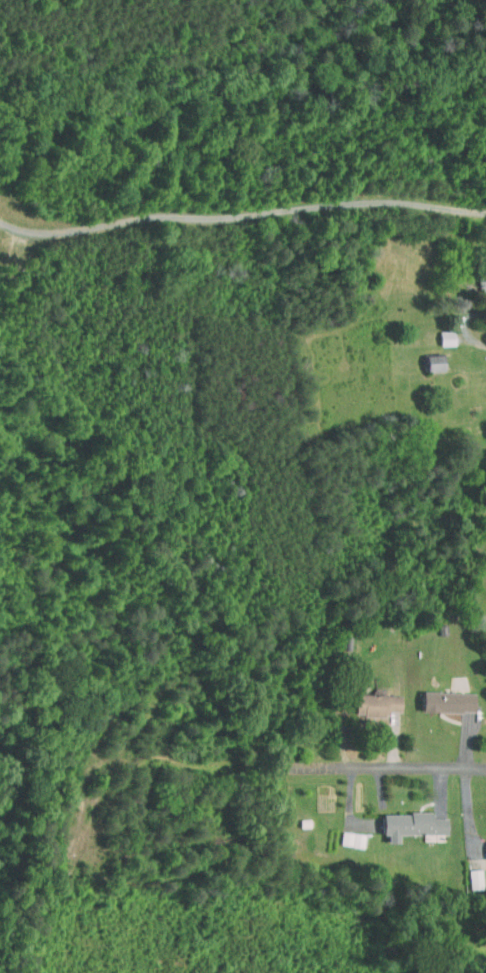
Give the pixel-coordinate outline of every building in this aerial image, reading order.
[(469,270),(471,286),(482,285),(484,300),(485,299),(485,268),(469,270)] [(445,339),(444,325),(430,326),(431,340),(445,339)] [(434,365),(433,349),(416,349),(417,366),(434,365)] [(466,687),(413,686),(413,706),(466,707),(466,687)] [(378,711),(378,705),(392,706),(393,690),(346,688),(345,710),(378,711)] [(438,828),(438,812),(423,812),(422,807),(372,808),(373,830),(377,830),(377,838),(389,838),(389,829),(438,828)] [(354,842),(355,829),(333,826),(331,840),(354,842)] [(458,865),(460,884),(473,883),(471,863),(458,865)]
